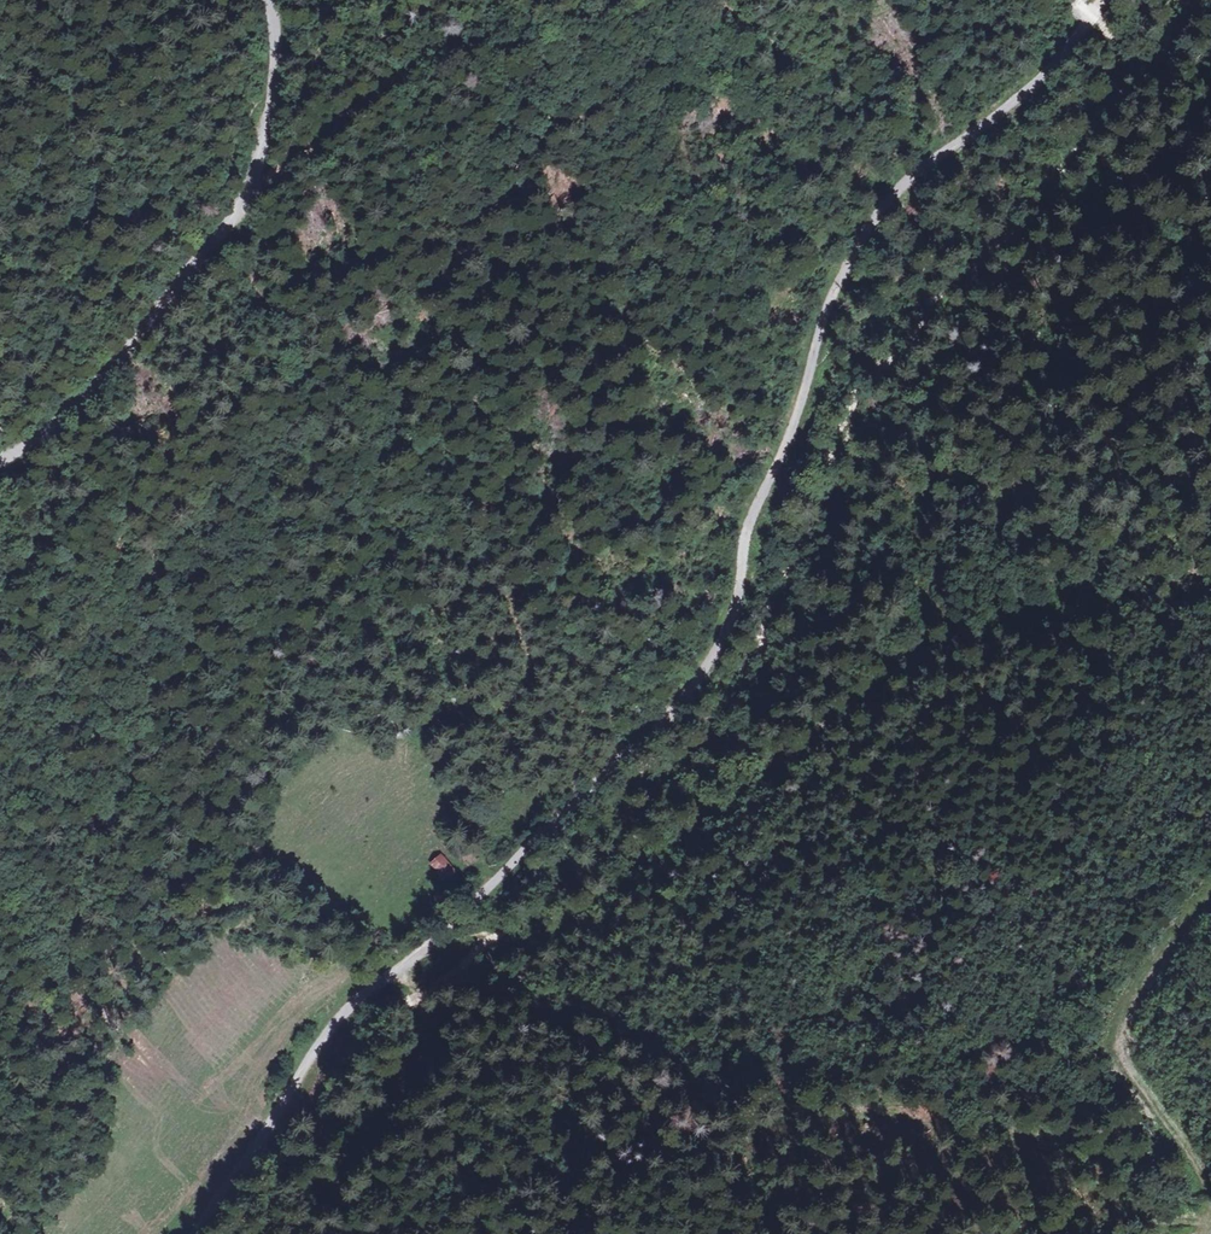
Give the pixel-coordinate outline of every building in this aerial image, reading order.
[(443,854),(429,863),(443,883),(457,873),(443,854)]
